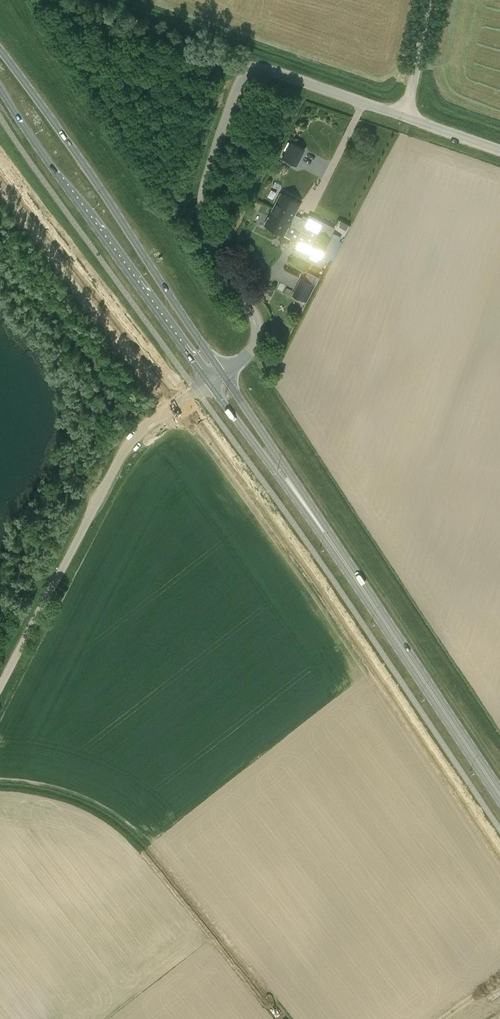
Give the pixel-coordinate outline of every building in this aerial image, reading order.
[(296,165),(305,149),(291,142),(282,158),(296,165)] [(307,220),(295,214),(301,203),(281,192),(264,224),(296,241),(307,220)] [(301,232),(296,241),(294,246),(307,253),(314,239),(301,232)] [(296,291),(294,295),(304,300),(312,284),(302,279),(296,291)]
